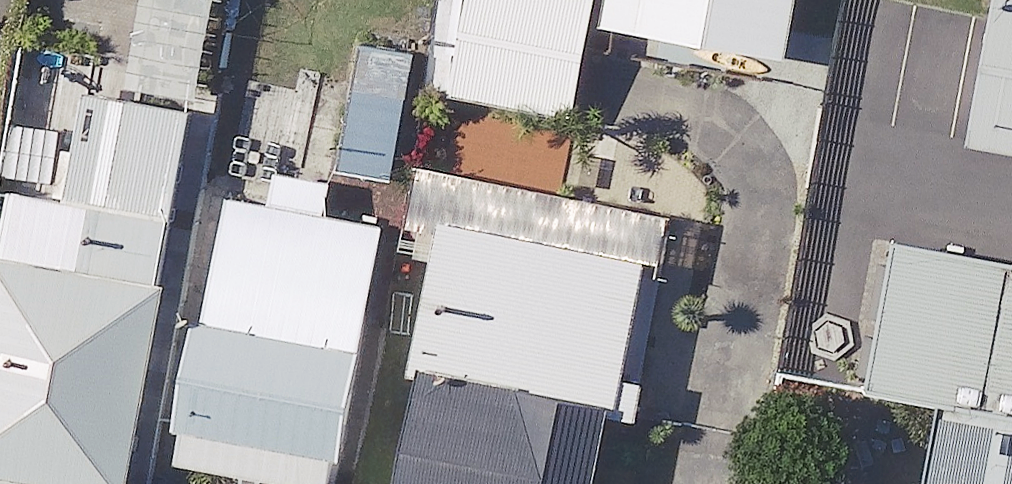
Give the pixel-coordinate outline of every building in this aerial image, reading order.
[(56,82),(87,88),(67,201),(15,192),(0,274),(0,483),(137,483),(224,0),(71,0),(56,82)] [(590,0),(454,0),(442,89),(580,108),(595,1),(590,0)] [(609,27),(790,62),(802,0),(614,0),(609,27)] [(975,144),(1011,151),(1011,0),(1004,0),(975,144)] [(430,55),(362,46),(344,177),(412,187),(430,55)] [(447,260),(404,483),(600,483),(611,422),(654,430),(693,225),(424,174),(409,253),(447,260)] [(235,203),(181,464),(279,483),(343,483),(395,236),(235,203)] [(905,244),(878,394),(951,408),(937,483),(1011,483),(1011,263),(905,244)]
